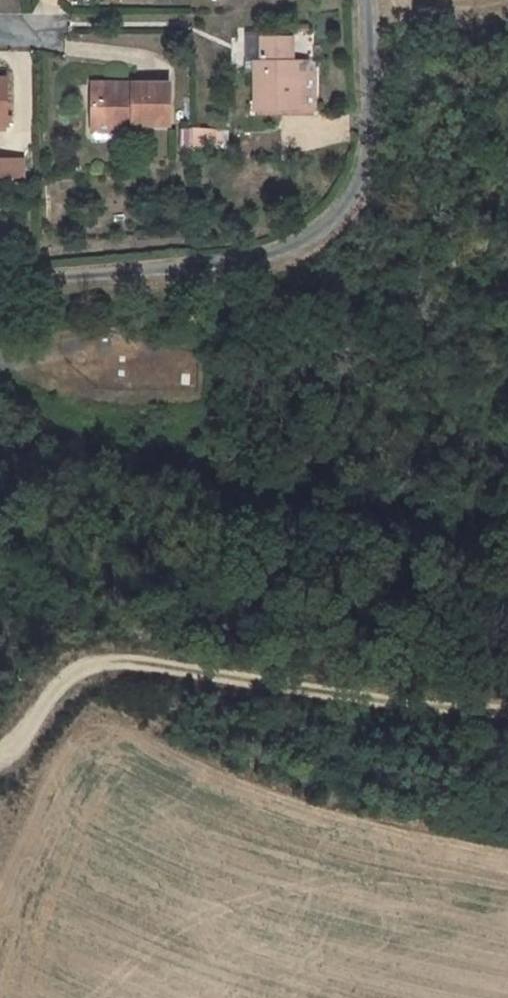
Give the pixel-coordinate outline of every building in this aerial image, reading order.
[(255,111),(283,111),(314,110),(314,73),(309,72),(309,61),(292,60),(292,39),(261,38),(261,33),(245,33),(246,61),(254,61),(254,63),(254,67),(255,111)] [(128,127),(169,127),(170,86),(93,86),(92,132),(95,132),(127,133),(128,127)] [(95,132),(94,140),(128,141),(127,133),(95,132)] [(0,161),(0,179),(21,179),(21,162),(0,161)]
